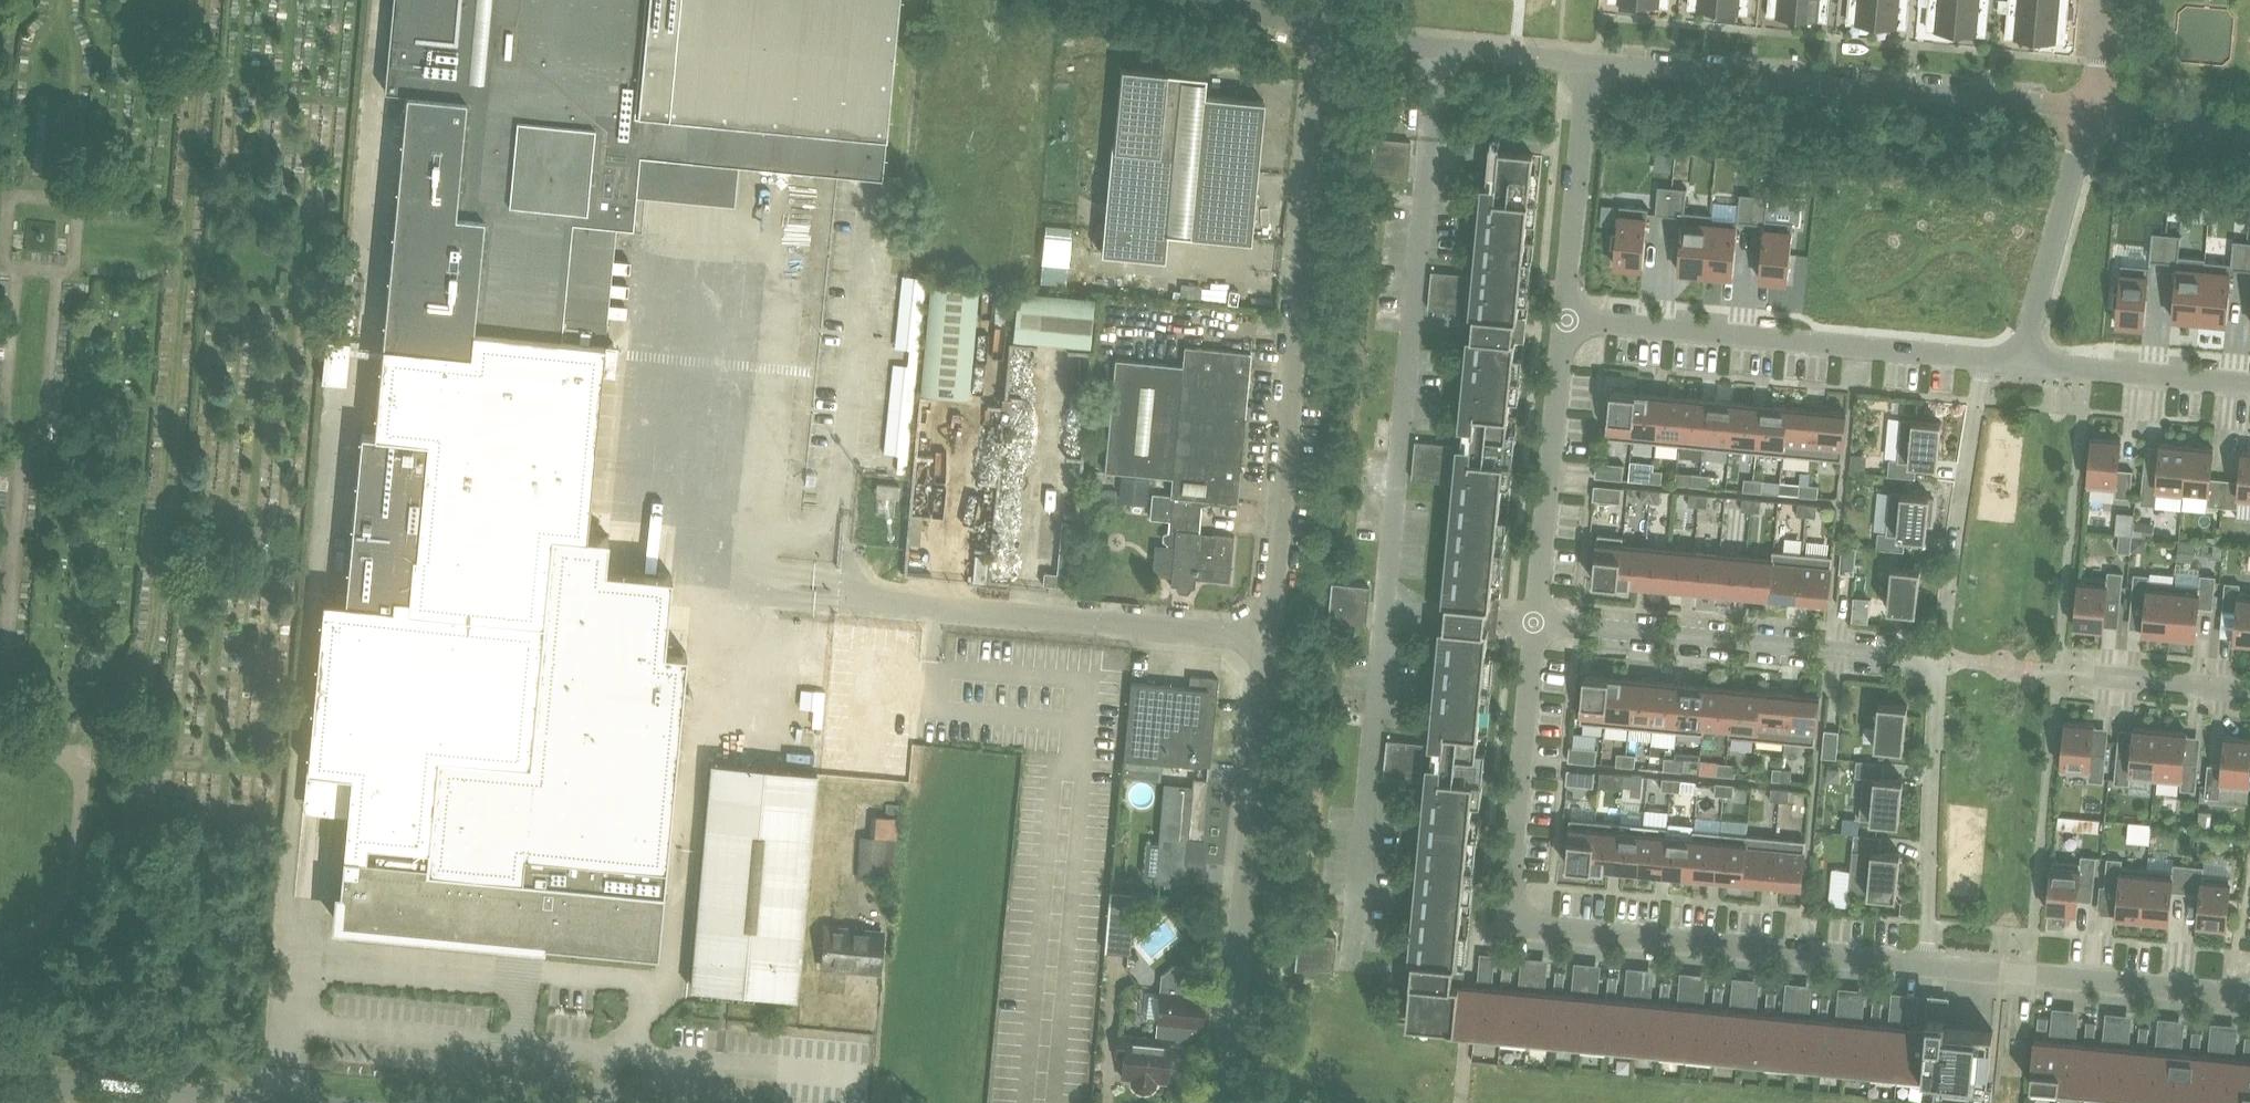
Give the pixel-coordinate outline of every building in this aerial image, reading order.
[(632,196),(635,163),(636,155),(738,164),(879,177),(895,0),(389,0),(380,93),(404,95),(375,425),(362,424),(345,600),(322,598),(307,764),(351,768),(347,811),(336,921),(499,937),(500,930),(527,933),(527,934),(527,935),(527,936),(527,937),(528,937),(528,938),(529,938),(529,939),(530,939),(531,940),(532,940),(533,940),(534,940),(535,940),(536,940),(537,939),(538,939),(538,938),(539,938),(539,937),(539,936),(540,936),(540,935),(540,934),(545,935),(545,941),(658,952),(687,650),(664,648),(672,573),(606,567),(609,537),(585,535),(600,363),(610,364),(612,341),(603,340),(605,317),(604,317),(561,313),(569,226),(570,221),(613,225),(630,227),(632,196)] [(1719,9),(1719,0),(1690,0),(1690,7),(1719,9)] [(1719,9),(1747,12),(1748,0),(1719,0),(1719,9)] [(1798,17),(1799,0),(1770,0),(1769,14),(1798,17)] [(1798,17),(1827,19),(1828,0),(1799,0),(1798,17)] [(1877,24),(1879,0),(1850,0),(1848,21),(1877,24)] [(1877,24),(1906,27),(1908,0),(1879,0),(1877,24)] [(1956,31),(1959,0),(1930,0),(1928,29),(1956,31)] [(1956,31),(1985,34),(1988,0),(1959,0),(1956,31)] [(2036,39),(2039,0),(2010,0),(2007,36),(2036,39)] [(2036,39),(2065,41),(2068,0),(2039,0),(2036,39)] [(1165,71),(1165,72),(1120,67),(1103,250),(1163,256),(1166,232),(1249,239),(1262,99),(1202,94),(1203,74),(1165,71)] [(1366,75),(1365,93),(1365,94),(1378,95),(1380,76),(1366,75)] [(1369,175),(1407,179),(1411,141),(1397,140),(1373,137),(1369,175)] [(1447,607),(1446,624),(1489,628),(1496,550),(1505,551),(1505,549),(1497,548),(1504,464),(1513,465),(1514,463),(1505,462),(1513,379),(1521,379),(1522,377),(1513,376),(1522,281),(1531,282),(1531,279),(1522,278),(1529,204),(1538,205),(1538,203),(1529,202),(1534,154),(1500,151),(1500,145),(1491,145),(1489,165),(1475,313),(1472,341),(1447,607)] [(1655,163),(1661,171),(1672,172),(1674,154),(1656,152),(1655,163)] [(1670,215),(1673,186),(1658,185),(1656,214),(1670,215)] [(1711,219),(1712,219),(1713,213),(1685,211),(1688,188),(1673,186),(1670,215),(1683,216),(1678,270),(1706,272),(1711,219)] [(1738,221),(1752,223),(1755,194),(1740,193),(1738,221),(1712,219),(1711,219),(1706,272),(1733,275),(1738,221)] [(1760,278),(1788,280),(1794,221),(1767,219),(1769,195),(1755,194),(1752,223),(1765,224),(1760,278)] [(2183,202),(2169,201),(2168,217),(2182,218),(2183,202)] [(1620,207),(1618,224),(1618,231),(1612,231),(1611,247),(1616,248),(1615,264),(1643,266),(1649,207),(1620,205),(1620,207)] [(1603,222),(1618,224),(1620,207),(1604,206),(1603,222)] [(2150,260),(2164,262),(2167,233),(2152,232),(2150,260)] [(2172,317),(2199,319),(2205,260),(2206,260),(2206,258),(2179,255),(2181,234),(2167,233),(2164,262),(2177,263),(2172,317)] [(2205,260),(2199,319),(2227,322),(2232,268),(2245,270),(2248,241),(2233,239),(2231,263),(2206,260),(2205,260)] [(2150,266),(2122,263),(2119,290),(2114,289),(2112,306),(2117,306),(2116,323),(2145,325),(2150,266)] [(1470,274),(1469,274),(1451,272),(1432,271),(1429,308),(1466,312),(1470,274)] [(975,287),(927,283),(918,393),(966,397),(975,287)] [(1094,296),(1017,289),(1012,339),(1089,346),(1094,296)] [(1106,467),(1151,471),(1172,473),(1169,496),(1171,497),(1201,499),(1236,503),(1250,352),(1184,346),(1182,359),(1116,354),(1106,467)] [(1632,440),(1637,392),(1612,390),(1608,437),(1632,440)] [(1637,392),(1632,440),(1656,442),(1660,395),(1637,392)] [(1680,444),(1684,397),(1660,395),(1656,442),(1680,444)] [(1704,446),(1708,399),(1684,397),(1680,444),(1704,446)] [(1734,402),(1708,399),(1704,446),(1730,449),(1734,402)] [(1734,402),(1730,449),(1756,451),(1761,404),(1734,402)] [(1783,454),(1787,407),(1761,404),(1756,451),(1783,454)] [(1812,457),(1816,409),(1787,407),(1783,454),(1812,457)] [(1812,457),(1842,459),(1847,412),(1816,409),(1812,457)] [(1938,464),(1942,421),(1902,417),(1898,459),(1890,458),(1888,474),(1916,477),(1917,463),(1938,464)] [(2093,435),(2088,487),(2116,489),(2115,496),(2131,497),(2133,470),(2119,468),(2121,438),(2093,435)] [(1416,440),(1414,463),(1412,478),(1450,482),(1454,444),(1438,443),(1416,440)] [(2183,496),(2187,444),(2161,442),(2158,472),(2144,471),(2141,504),(2156,505),(2157,493),(2183,496)] [(2214,447),(2187,444),(2183,496),(2184,490),(2208,493),(2207,505),(2223,506),(2225,478),(2211,477),(2214,447)] [(2225,478),(2223,506),(2238,507),(2239,501),(2249,502),(2249,450),(2242,450),(2240,480),(2225,478)] [(1625,464),(1597,461),(1595,476),(1623,479),(1625,464)] [(1644,468),(1643,481),(1653,482),(1654,469),(1644,468)] [(1663,470),(1654,469),(1653,482),(1662,482),(1663,470)] [(1692,473),(1691,485),(1700,486),(1701,474),(1692,473)] [(1711,475),(1701,474),(1700,486),(1710,487),(1711,475)] [(1149,477),(1121,475),(1119,500),(1147,503),(1149,477)] [(1743,490),(1753,491),(1754,479),(1745,478),(1743,490)] [(1763,479),(1754,479),(1753,491),(1762,492),(1763,479)] [(874,496),(895,497),(896,497),(898,485),(875,483),(874,496)] [(1800,483),(1799,495),(1808,496),(1810,484),(1800,483)] [(1622,487),(1595,484),(1593,499),(1621,502),(1622,487)] [(1819,485),(1810,484),(1808,496),(1818,497),(1819,485)] [(1117,489),(1083,486),(1081,509),(1115,512),(1117,489)] [(1641,501),(1651,501),(1652,489),(1642,488),(1641,501)] [(1661,490),(1652,489),(1651,501),(1660,502),(1661,490)] [(1890,490),(1887,532),(1878,531),(1877,548),(1905,550),(1906,536),(1926,538),(1928,524),(1932,524),(1935,498),(1930,498),(1931,494),(1890,490)] [(1690,493),(1689,505),(1698,506),(1699,494),(1690,493)] [(1709,494),(1699,494),(1698,506),(1708,507),(1709,494)] [(1171,497),(1169,496),(1154,495),(1151,517),(1169,519),(1167,544),(1174,545),(1170,584),(1193,586),(1194,572),(1209,573),(1209,579),(1228,581),(1232,535),(1214,533),(1213,547),(1197,546),(1201,499),(1171,497)] [(1743,498),(1742,510),(1751,511),(1752,499),(1743,498)] [(1762,499),(1752,499),(1751,511),(1761,512),(1762,499)] [(1807,516),(1808,504),(1798,503),(1797,515),(1807,516)] [(1808,504),(1807,516),(1816,517),(1817,505),(1808,504)] [(1061,520),(1056,572),(1045,571),(1043,572),(1042,583),(1070,586),(1076,522),(1061,520)] [(1594,580),(1619,583),(1623,535),(1599,533),(1594,580)] [(1642,585),(1646,546),(1624,544),(1624,536),(1623,535),(1619,583),(1642,585)] [(2133,536),(2132,549),(2140,550),(2145,545),(2146,538),(2133,536)] [(2180,541),(2178,559),(2191,560),(2192,542),(2180,541)] [(1840,572),(1855,574),(1857,546),(1842,544),(1840,572)] [(1666,587),(1670,548),(1646,546),(1642,585),(1666,587)] [(1694,550),(1670,548),(1666,587),(1690,590),(1694,550)] [(1716,592),(1720,553),(1694,550),(1690,590),(1716,592)] [(1773,550),(1772,558),(1747,555),(1743,595),(1769,597),(1774,550),(1773,550)] [(1798,600),(1803,552),(1774,550),(1769,597),(1798,600)] [(1803,552),(1798,600),(1829,603),(1833,555),(1803,552)] [(1747,555),(1720,553),(1716,592),(1743,595),(1747,555)] [(987,558),(973,557),(972,578),(985,579),(987,558)] [(2176,563),(2174,583),(2169,635),(2196,637),(2199,607),(2213,608),(2216,575),(2201,574),(2199,574),(2199,569),(2181,567),(2181,563),(2176,563)] [(1892,565),(1888,608),(1917,611),(1921,568),(1892,565)] [(2107,577),(2080,574),(2075,626),(2104,628),(2106,598),(2121,600),(2124,572),(2108,570),(2107,577)] [(2143,632),(2169,635),(2174,583),(2149,581),(2150,574),(2134,573),(2131,601),(2146,602),(2143,632)] [(2240,590),(2241,583),(2225,581),(2222,609),(2237,611),(2234,641),(2249,642),(2249,591),(2240,590)] [(1365,624),(1368,601),(1369,586),(1331,582),(1328,620),(1365,624)] [(1868,621),(1870,597),(1857,596),(1855,620),(1868,621)] [(1467,866),(1469,837),(1474,783),(1483,784),(1483,781),(1475,781),(1483,688),(1492,689),(1492,686),(1484,685),(1489,628),(1446,624),(1445,630),(1413,968),(1412,982),(1408,1023),(1460,1028),(1474,1030),(1478,985),(1464,984),(1466,963),(1458,962),(1466,869),(1475,870),(1475,867),(1467,866)] [(1610,677),(1585,674),(1581,722),(1605,724),(1610,677)] [(1131,681),(1123,758),(1200,765),(1202,746),(1211,747),(1218,678),(1196,676),(1195,687),(1131,681)] [(1634,679),(1610,677),(1605,724),(1629,726),(1634,679)] [(1634,679),(1629,726),(1653,728),(1657,681),(1634,679)] [(1681,683),(1657,681),(1653,728),(1677,731),(1681,683)] [(1708,686),(1681,683),(1677,731),(1703,733),(1708,686)] [(1729,735),(1730,735),(1734,688),(1708,686),(1703,733),(1704,733),(1705,725),(1730,728),(1729,735)] [(1760,691),(1734,688),(1730,735),(1756,738),(1760,691)] [(1756,738),(1785,741),(1790,693),(1760,691),(1756,738)] [(1820,696),(1790,693),(1785,741),(1815,744),(1820,696)] [(1875,745),(1904,748),(1908,705),(1879,702),(1875,745)] [(2106,754),(2092,752),(2095,722),(2066,720),(2061,771),(2089,773),(2088,780),(2104,782),(2106,754)] [(2132,756),(2117,755),(2114,783),(2130,784),(2131,777),(2156,780),(2161,728),(2134,726),(2132,756)] [(1837,758),(1840,730),(1825,728),(1822,756),(1837,758)] [(2187,731),(2161,728),(2156,780),(2181,782),(2181,789),(2196,790),(2199,762),(2184,761),(2187,731)] [(2225,735),(2223,765),(2208,763),(2205,796),(2220,798),(2221,786),(2249,788),(2249,781),(2249,737),(2225,735)] [(1388,739),(1386,761),(1384,777),(1422,780),(1426,743),(1411,741),(1388,739)] [(1598,748),(1570,745),(1569,760),(1596,763),(1598,748)] [(1626,766),(1627,753),(1618,752),(1616,765),(1626,766)] [(1627,753),(1626,766),(1635,767),(1636,754),(1627,753)] [(1673,770),(1674,758),(1665,757),(1664,769),(1673,770)] [(1673,770),(1683,771),(1684,759),(1674,758),(1673,770)] [(1860,818),(1900,822),(1904,778),(1883,777),(1885,762),(1857,759),(1855,776),(1864,777),(1860,818)] [(690,988),(733,991),(798,997),(818,771),(710,762),(690,988)] [(1726,775),(1727,763),(1718,762),(1717,774),(1726,775)] [(1727,763),(1726,775),(1736,776),(1737,764),(1727,763)] [(1782,780),(1783,768),(1773,767),(1772,779),(1782,780)] [(1568,768),(1566,783),(1594,786),(1596,771),(1568,768)] [(1792,769),(1783,768),(1782,780),(1791,781),(1792,769)] [(1624,786),(1625,774),(1616,773),(1615,785),(1624,786)] [(1635,775),(1625,774),(1624,786),(1633,787),(1635,775)] [(1201,863),(1208,778),(1193,777),(1192,789),(1167,787),(1160,876),(1179,878),(1181,853),(1186,853),(1186,861),(1201,863)] [(1671,790),(1673,778),(1663,777),(1662,789),(1671,790)] [(1682,779),(1673,778),(1671,790),(1681,791),(1682,779)] [(1716,782),(1715,794),(1724,795),(1725,783),(1716,782)] [(1735,784),(1725,783),(1724,795),(1734,796),(1735,784)] [(1770,800),(1780,801),(1781,788),(1771,787),(1770,800)] [(1790,789),(1781,788),(1780,801),(1789,801),(1790,789)] [(2210,828),(2212,811),(2199,810),(2198,827),(2210,828)] [(1567,865),(1592,867),(1596,820),(1572,818),(1567,865)] [(2100,820),(2086,818),(2084,831),(2099,832),(2100,820)] [(1620,822),(1596,820),(1592,867),(1616,869),(1620,822)] [(1616,869),(1639,872),(1644,824),(1620,822),(1616,869)] [(1668,826),(1644,824),(1639,872),(1663,874),(1668,826)] [(1663,874),(1690,876),(1694,829),(1693,837),(1668,835),(1669,827),(1668,826),(1663,874)] [(1720,831),(1694,829),(1690,876),(1716,879),(1720,831)] [(1742,881),(1747,834),(1720,831),(1716,879),(1742,881)] [(1868,893),(1897,896),(1901,852),(1885,851),(1881,851),(1882,836),(1854,833),(1853,850),(1850,891),(1868,893)] [(1776,837),(1747,834),(1742,881),(1772,884),(1776,837)] [(1806,840),(1776,837),(1772,884),(1802,887),(1806,840)] [(2053,859),(2048,910),(2077,913),(2078,896),(2093,897),(2097,856),(2081,855),(2081,861),(2053,859)] [(2143,919),(2148,867),(2122,865),(2123,858),(2107,857),(2105,885),(2119,886),(2116,916),(2143,919)] [(2172,891),(2186,892),(2189,865),(2174,863),(2173,870),(2148,867),(2143,919),(2169,921),(2172,891)] [(2189,865),(2186,892),(2201,894),(2198,924),(2226,927),(2231,875),(2203,873),(2204,866),(2189,865)] [(1104,950),(1131,952),(1135,892),(1110,890),(1104,950)] [(1298,932),(1295,970),(1332,973),(1336,936),(1316,934),(1298,932)] [(1504,964),(1503,976),(1512,977),(1513,965),(1504,964)] [(1555,981),(1565,982),(1566,970),(1556,969),(1555,981)] [(1609,974),(1608,986),(1618,987),(1619,975),(1609,974)] [(1503,976),(1501,987),(1506,988),(1511,988),(1512,977),(1503,976)] [(1662,979),(1661,991),(1671,992),(1672,980),(1662,979)] [(1555,981),(1554,992),(1559,993),(1564,993),(1565,982),(1555,981)] [(1715,984),(1714,996),(1723,997),(1724,985),(1715,984)] [(1502,1032),(1506,988),(1501,987),(1478,985),(1474,1030),(1502,1032)] [(1608,986),(1607,997),(1612,998),(1617,998),(1618,987),(1608,986)] [(1532,990),(1511,988),(1506,988),(1502,1032),(1528,1035),(1532,990)] [(1768,989),(1767,1001),(1776,1002),(1777,990),(1768,989)] [(1528,1035),(1555,1037),(1559,993),(1554,992),(1532,990),(1528,1035)] [(1661,991),(1660,1002),(1665,1003),(1670,1003),(1671,992),(1661,991)] [(1555,1037),(1581,1040),(1585,995),(1564,993),(1559,993),(1555,1037)] [(1820,1006),(1829,1007),(1830,995),(1821,994),(1820,1006)] [(1929,1028),(1925,1073),(1937,1074),(1936,1087),(1979,1091),(1984,1092),(1988,1092),(1993,1092),(1995,1074),(1990,1074),(1994,1030),(1992,1029),(1947,1025),(1946,1025),(1947,1018),(1945,1017),(1944,1017),(1945,1010),(1948,1010),(1948,1007),(1946,1006),(1947,996),(1945,996),(1944,1006),(1944,1007),(1932,1006),(1933,995),(1931,994),(1930,1005),(1928,1005),(1928,1008),(1931,1008),(1931,1016),(1927,1016),(1926,1028),(1929,1028)] [(1608,1042),(1612,998),(1607,997),(1585,995),(1581,1040),(1608,1042)] [(1714,996),(1713,1007),(1718,1008),(1722,1008),(1723,997),(1714,996)] [(1638,1000),(1617,998),(1612,998),(1608,1042),(1634,1045),(1638,1000)] [(1872,1011),(1882,1012),(1883,1000),(1873,999),(1872,1011)] [(1665,1003),(1660,1002),(1638,1000),(1634,1045),(1660,1047),(1665,1003)] [(1767,1001),(1766,1012),(1770,1013),(1775,1013),(1776,1002),(1767,1001)] [(1690,1005),(1670,1003),(1665,1003),(1660,1047),(1685,1050),(1690,1005)] [(1685,1050),(1713,1052),(1718,1008),(1713,1007),(1690,1005),(1685,1050)] [(1820,1006),(1819,1017),(1823,1018),(1828,1018),(1829,1007),(1820,1006)] [(1722,1008),(1718,1008),(1713,1052),(1740,1055),(1744,1010),(1722,1008)] [(1740,1055),(1766,1057),(1770,1013),(1766,1012),(1744,1010),(1740,1055)] [(1872,1011),(1871,1022),(1876,1023),(1881,1023),(1882,1012),(1872,1011)] [(1775,1013),(1770,1013),(1766,1057),(1793,1060),(1797,1015),(1775,1013)] [(1793,1060),(1819,1063),(1823,1018),(1819,1017),(1797,1015),(1793,1060)] [(2049,1017),(2039,1016),(2038,1027),(2048,1028),(2049,1017)] [(1850,1020),(1828,1018),(1823,1018),(1819,1063),(1845,1065),(1850,1020)] [(1872,1068),(1876,1023),(1871,1022),(1850,1020),(1845,1065),(1872,1068)] [(2087,1020),(2086,1031),(2095,1032),(2097,1021),(2087,1020)] [(1872,1068),(1898,1070),(1902,1025),(1881,1023),(1876,1023),(1872,1068)] [(1902,1025),(1898,1070),(1925,1073),(1929,1028),(1926,1028),(1925,1027),(1910,1026),(1902,1025)] [(2139,1036),(2148,1037),(2150,1026),(2140,1025),(2139,1036)] [(2192,1041),(2201,1042),(2202,1031),(2193,1030),(2192,1041)] [(2086,1031),(2085,1043),(2090,1043),(2094,1044),(2095,1032),(2086,1031)] [(2139,1036),(2138,1048),(2142,1048),(2147,1049),(2148,1037),(2139,1036)] [(2031,1083),(2059,1085),(2063,1041),(2036,1038),(2031,1083)] [(2085,1088),(2090,1043),(2085,1043),(2063,1041),(2059,1085),(2085,1088)] [(2192,1041),(2191,1053),(2195,1053),(2200,1054),(2201,1042),(2192,1041)] [(2116,1046),(2094,1044),(2090,1043),(2085,1088),(2112,1090),(2116,1046)] [(2112,1090),(2138,1093),(2142,1048),(2138,1048),(2116,1046),(2112,1090)] [(2142,1048),(2138,1093),(2165,1095),(2169,1051),(2147,1049),(2142,1048)] [(2191,1098),(2195,1053),(2191,1053),(2169,1051),(2165,1095),(2191,1098)] [(2191,1098),(2217,1100),(2222,1056),(2200,1054),(2195,1053),(2191,1098)] [(2244,1102),(2248,1058),(2243,1058),(2222,1056),(2217,1100),(2244,1102)] [(1925,1073),(1924,1086),(1936,1087),(1937,1074),(1925,1073)]
